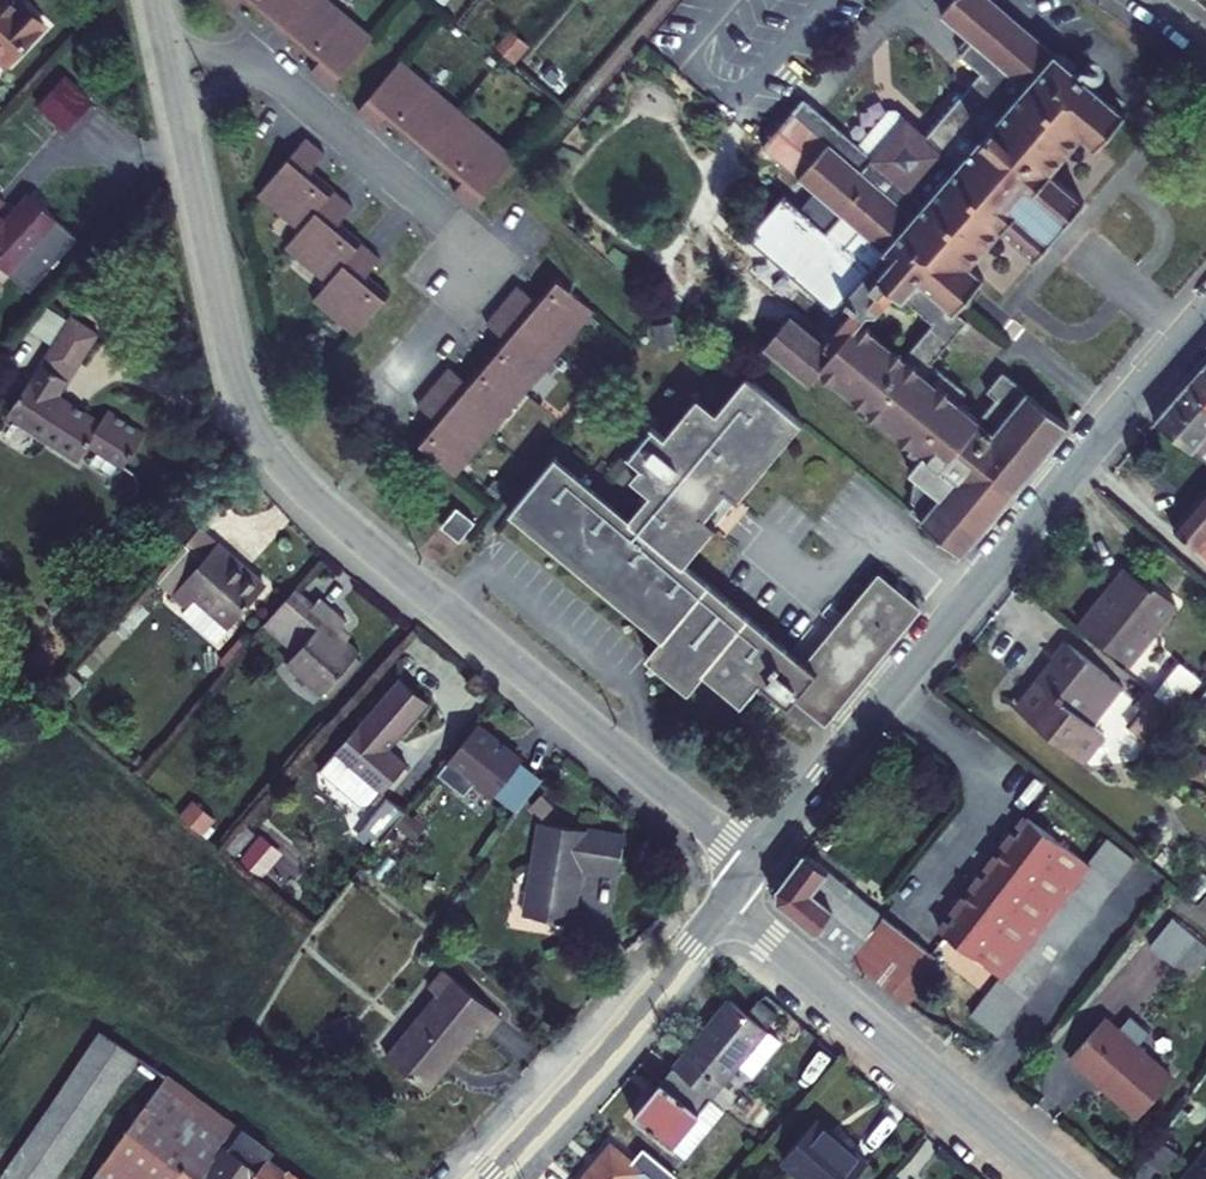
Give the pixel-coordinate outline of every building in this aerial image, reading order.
[(41,30),(19,8),(15,11),(4,0),(0,0),(0,65),(4,69),(41,30)] [(231,8),(239,0),(221,0),(231,8)] [(279,30),(304,0),(243,0),(279,30)] [(324,0),(304,0),(279,30),(318,63),(309,74),(329,90),(371,39),(324,0)] [(833,314),(868,272),(843,250),(857,233),(952,312),(982,280),(967,266),(999,228),(1034,259),(1082,203),(1047,172),(1080,134),(1095,147),(1123,115),(1073,72),(1073,67),(1059,55),(1052,56),(989,0),(951,0),(939,14),(971,41),(959,55),(979,73),(925,137),(894,111),(888,111),(858,147),(803,100),(762,148),(796,179),(840,216),(825,233),(782,196),(746,239),(833,314)] [(398,62),(356,113),(375,130),(384,119),(423,151),(456,111),(398,62)] [(76,120),(107,96),(83,66),(53,90),(76,120)] [(515,159),(456,111),(423,151),(461,184),(453,195),(472,211),(515,159)] [(324,158),(305,141),(256,197),(297,233),(331,193),(309,175),(324,158)] [(10,189),(0,179),(0,247),(18,264),(66,211),(38,184),(14,210),(1,198),(10,189)] [(351,210),(331,193),(297,233),(283,250),(325,286),(359,246),(336,227),(351,210)] [(857,233),(843,250),(868,272),(833,314),(836,316),(814,342),(791,322),(766,353),(807,390),(820,374),(911,450),(907,455),(919,464),(909,475),(917,481),(912,486),(909,503),(913,506),(907,513),(960,559),(1068,428),(1003,374),(987,394),(996,401),(975,425),(954,406),(963,395),(928,365),(964,323),(952,312),(857,233)] [(378,262),(359,246),(325,286),(311,302),(353,336),(387,296),(364,277),(378,262)] [(516,287),(500,306),(517,320),(557,354),(592,312),(552,279),(533,302),(516,287)] [(517,320),(500,306),(484,325),(501,340),(482,362),(522,395),(557,354),(517,320)] [(55,321),(39,347),(49,353),(64,327),(55,321)] [(67,323),(64,327),(49,353),(76,369),(94,340),(67,323)] [(49,353),(40,365),(68,382),(76,369),(49,353)] [(447,369),(431,387),(448,402),(487,436),(522,395),(482,362),(464,383),(447,369)] [(60,394),(68,382),(40,365),(8,417),(77,461),(85,448),(122,472),(144,437),(109,415),(102,425),(77,408),(65,413),(48,403),(53,395),(58,397),(60,394)] [(1202,370),(1186,388),(1205,405),(1205,373),(1202,370)] [(510,512),(512,514),(663,639),(648,657),(688,690),(702,672),(741,705),(758,684),(788,708),(795,700),(824,724),(917,611),(876,578),(804,666),(682,566),(714,526),(704,519),(725,494),(734,502),(798,422),(746,379),(717,415),(698,401),(667,440),(653,430),(629,460),(642,471),(634,479),(652,495),(630,523),(556,460),(553,458),(510,512)] [(448,402),(431,387),(415,407),(432,421),(413,443),(453,477),(487,436),(448,402)] [(1186,388),(1170,406),(1205,436),(1205,405),(1186,388)] [(48,403),(65,413),(77,408),(79,406),(60,394),(58,397),(53,395),(48,403)] [(1170,406),(1154,424),(1205,466),(1205,436),(1170,406)] [(1176,534),(1205,560),(1205,497),(1176,534)] [(458,540),(474,522),(456,508),(441,526),(458,540)] [(224,625),(228,629),(263,587),(195,530),(152,578),(187,607),(193,599),(224,625)] [(1122,660),(1168,603),(1154,592),(1152,595),(1125,575),(1082,628),(1122,660)] [(355,656),(357,654),(343,642),(333,634),(340,627),(345,621),(318,599),(314,604),(294,587),(263,622),(283,639),(293,648),(283,661),(322,694),(324,692),(355,656)] [(193,599),(187,607),(180,614),(211,641),(224,625),(193,599)] [(349,635),(340,627),(333,634),(343,642),(349,635)] [(1090,727),(1120,691),(1067,648),(1016,710),(1084,764),(1104,739),(1090,727)] [(1188,654),(1152,697),(1173,713),(1205,676),(1205,670),(1188,654)] [(330,696),(361,661),(355,656),(324,692),(330,696)] [(388,750),(427,703),(399,678),(318,773),(358,807),(364,806),(376,791),(379,794),(405,765),(388,750)] [(1198,690),(1205,697),(1205,681),(1198,690)] [(1205,711),(1205,697),(1198,690),(1188,701),(1203,714),(1205,711)] [(991,732),(1002,719),(997,714),(986,728),(991,732)] [(498,793),(523,763),(479,727),(441,771),(469,793),(480,779),(498,793)] [(498,793),(519,811),(546,782),(523,763),(498,793)] [(374,847),(402,813),(387,800),(359,835),(374,847)] [(247,817),(226,853),(267,876),(288,840),(247,817)] [(939,933),(1001,981),(1088,868),(1026,821),(939,933)] [(579,871),(615,877),(622,838),(537,825),(521,918),(569,927),(573,904),(564,903),(570,869),(579,871)] [(996,1038),(1134,861),(1109,841),(1088,868),(1001,981),(973,1018),(996,1038)] [(851,964),(851,963),(893,995),(908,1008),(941,965),(804,856),(776,892),(776,908),(816,938),(851,964)] [(564,903),(573,904),(579,871),(570,869),(564,903)] [(1197,903),(1205,910),(1205,891),(1197,903)] [(1172,920),(1149,948),(1190,981),(1205,961),(1205,947),(1172,920)] [(435,998),(386,1060),(424,1091),(473,1030),(483,1038),(499,1018),(442,972),(426,992),(435,998)] [(672,1070),(711,1101),(723,1087),(745,1060),(758,1071),(780,1044),(729,1002),(672,1070)] [(1173,1081),(1104,1020),(1070,1058),(1139,1119),(1173,1081)] [(135,1058),(97,1033),(0,1177),(0,1178),(52,1178),(135,1058)] [(711,1101),(672,1070),(633,1118),(672,1151),(704,1112),(716,1122),(725,1112),(711,1101)] [(264,1162),(269,1154),(166,1080),(92,1178),(288,1178),(264,1162)] [(736,1098),(723,1087),(711,1101),(725,1112),(736,1098)] [(672,1151),(685,1161),(716,1122),(704,1112),(672,1151)] [(803,1178),(854,1178),(866,1165),(816,1123),(782,1161),(803,1178)] [(1178,1156),(1158,1141),(1144,1162),(1164,1176),(1178,1156)] [(609,1146),(581,1178),(648,1178),(609,1146)] [(1187,1178),(1205,1178),(1205,1156),(1187,1178)]
